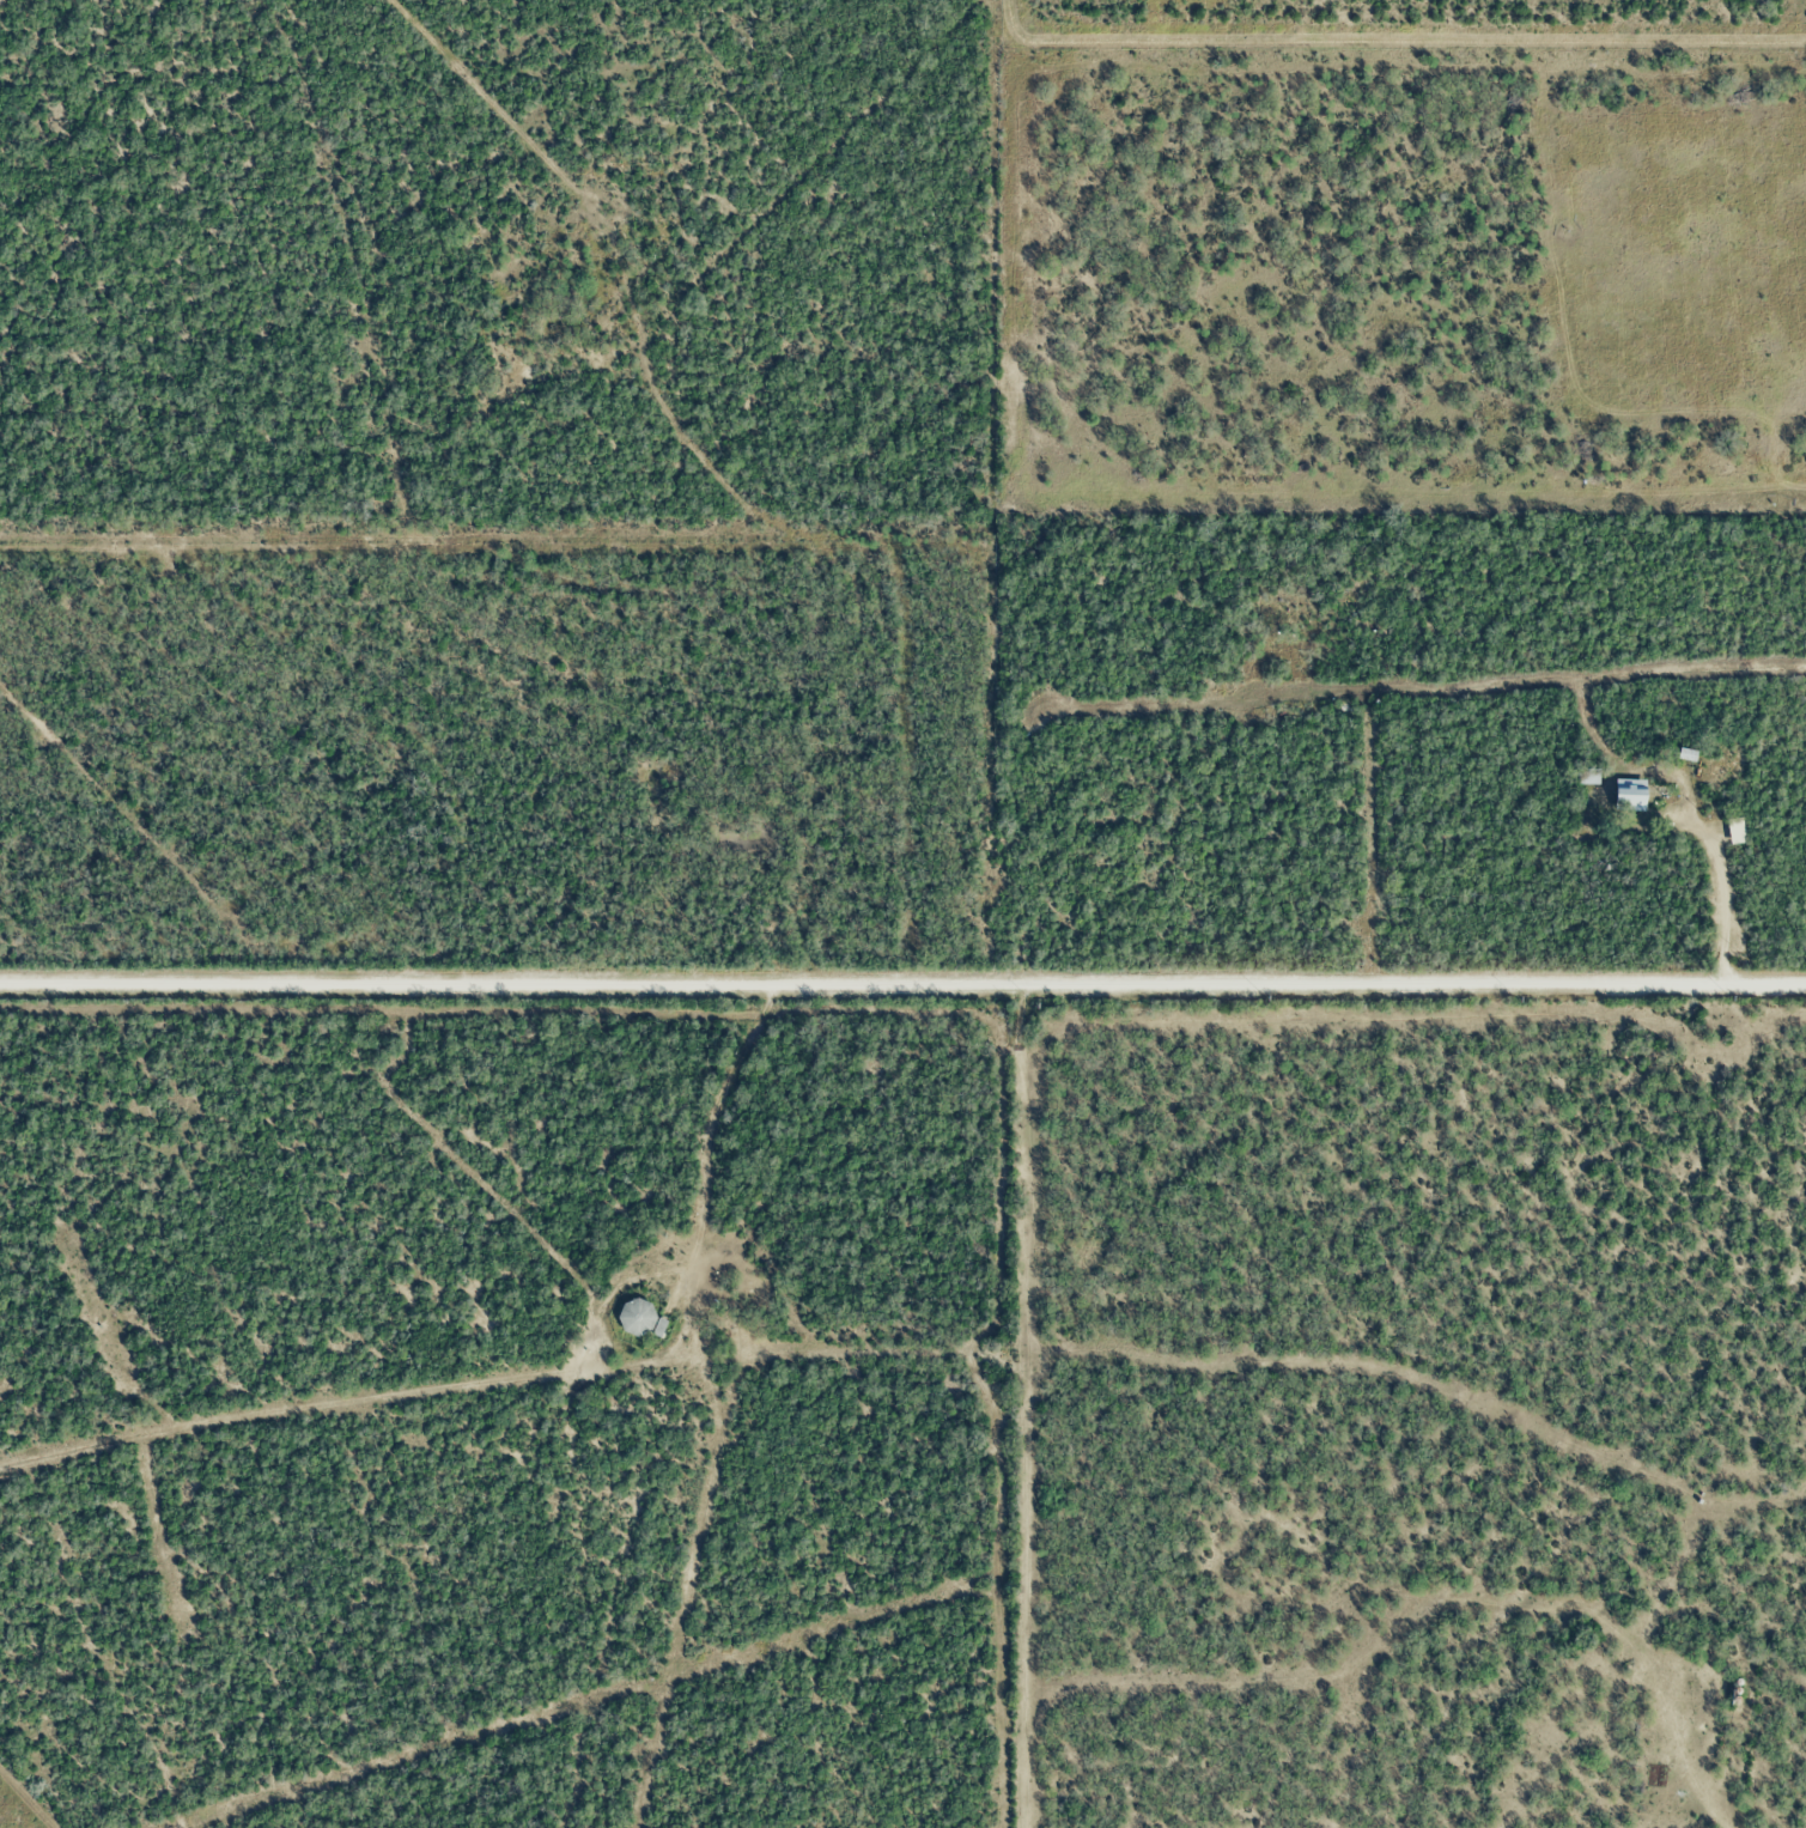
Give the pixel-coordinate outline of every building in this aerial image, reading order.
[(1695,751),(1693,760),(1677,759),(1678,749),(1695,751)] [(1644,810),(1612,810),(1612,779),(1644,779),(1644,810)] [(1729,844),(1726,819),(1743,818),(1746,842),(1729,844)] [(657,1317),(650,1330),(636,1335),(621,1328),(616,1313),(624,1300),(638,1295),(652,1301),(657,1317)]
